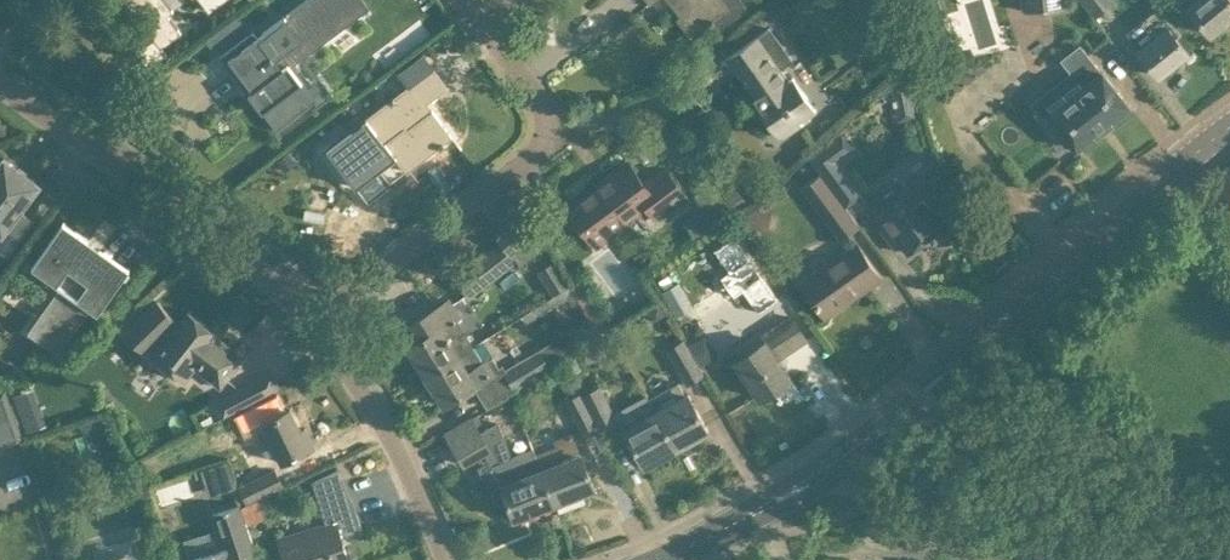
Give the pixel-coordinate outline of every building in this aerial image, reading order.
[(135,13),(132,16),(143,31),(146,29),(161,48),(180,33),(167,16),(173,11),(164,0),(125,0),(135,13)] [(208,9),(220,0),(201,0),(208,9)] [(220,55),(222,57),(226,54),(253,89),(249,92),(277,129),(315,101),(318,106),(333,94),(332,92),(319,102),(290,64),(356,14),(346,0),(304,0),(257,36),(253,30),(252,31),(256,36),(251,40),(247,35),(220,55)] [(677,2),(673,5),(680,15),(681,14),(695,31),(689,35),(690,37),(712,20),(717,26),(745,4),(742,0),(675,0),(677,2)] [(1024,10),(1065,6),(1064,0),(1023,0),(1024,10)] [(1094,17),(1115,0),(1081,0),(1094,17)] [(1210,33),(1229,17),(1229,0),(1183,0),(1210,33)] [(1136,48),(1158,75),(1187,52),(1176,39),(1181,35),(1158,7),(1141,21),(1152,35),(1136,48)] [(770,28),(758,36),(746,44),(726,58),(737,74),(739,73),(756,96),(754,98),(757,103),(755,104),(778,137),(781,135),(783,139),(810,120),(809,117),(817,112),(794,79),(790,81),(786,75),(781,68),(792,60),(770,28)] [(1059,59),(1080,86),(1047,113),(1062,132),(1058,135),(1067,147),(1072,144),(1075,148),(1094,133),(1096,135),(1111,123),(1109,121),(1129,106),(1100,70),(1100,71),(1079,44),(1059,59)] [(423,52),(397,72),(409,86),(411,88),(436,69),(423,52)] [(331,146),(327,149),(333,157),(356,187),(381,168),(396,157),(406,171),(440,146),(441,147),(445,144),(444,143),(453,136),(432,109),(428,112),(423,106),(428,103),(427,101),(423,104),(411,88),(409,86),(408,87),(394,98),(393,97),(389,99),(390,100),(341,138),(331,145),(331,146)] [(915,118),(911,94),(895,97),(898,120),(915,118)] [(819,172),(845,207),(862,194),(838,161),(854,149),(841,131),(808,156),(819,172)] [(2,234),(0,236),(0,251),(8,257),(35,221),(20,210),(39,185),(4,158),(0,164),(0,232),(2,234)] [(611,180),(570,212),(594,243),(645,204),(659,222),(690,198),(666,166),(644,183),(628,162),(609,177),(611,180)] [(1216,183),(1229,200),(1229,171),(1216,183)] [(845,207),(819,172),(801,185),(841,239),(859,226),(845,207)] [(902,175),(863,204),(880,228),(895,248),(900,244),(907,253),(930,236),(932,240),(951,226),(937,206),(921,185),(913,190),(908,183),(902,175)] [(731,180),(716,192),(732,211),(747,198),(731,180)] [(684,221),(694,238),(723,220),(713,203),(684,221)] [(746,225),(767,231),(771,213),(750,208),(746,225)] [(547,245),(522,214),(497,234),(503,243),(458,279),(469,293),(470,295),(516,258),(522,265),(547,245)] [(130,269),(89,240),(64,222),(32,267),(64,289),(34,330),(56,346),(54,350),(58,354),(91,308),(98,313),(130,269)] [(733,234),(713,248),(729,270),(722,275),(721,276),(722,279),(733,293),(734,295),(735,295),(743,289),(759,311),(778,297),(733,234)] [(855,240),(799,279),(812,297),(826,316),(852,298),(850,295),(878,275),(880,278),(881,278),(867,258),(855,240)] [(536,272),(552,297),(569,286),(554,261),(536,272)] [(552,297),(521,316),(526,324),(567,299),(572,307),(580,302),(569,286),(552,297)] [(221,386),(238,364),(225,354),(230,347),(216,335),(217,333),(188,311),(178,324),(175,322),(177,321),(157,301),(124,333),(144,353),(147,349),(151,353),(186,381),(196,367),(221,386)] [(427,375),(474,346),(456,317),(457,316),(448,301),(413,323),(423,338),(409,346),(427,375)] [(602,316),(591,322),(598,335),(609,329),(602,316)] [(754,325),(725,345),(760,397),(789,378),(774,356),(792,344),(794,347),(806,339),(791,317),(762,336),(754,325)] [(507,373),(502,365),(499,367),(492,356),(483,361),(474,346),(427,375),(445,403),(463,392),(464,394),(467,395),(472,391),(473,389),(471,387),(476,384),(490,406),(510,393),(571,355),(561,338),(507,373)] [(687,383),(703,373),(685,341),(668,351),(687,383)] [(689,394),(685,396),(677,382),(650,399),(657,411),(676,448),(708,431),(689,394)] [(224,416),(256,400),(249,385),(217,402),(224,416)] [(5,387),(0,389),(0,446),(23,438),(5,387)] [(599,387),(582,396),(596,424),(599,430),(616,421),(599,387)] [(596,424),(582,396),(580,392),(565,400),(581,431),(596,424)] [(291,409),(261,424),(281,462),(314,445),(305,428),(301,430),(291,409)] [(28,430),(44,425),(38,410),(23,415),(28,430)] [(676,448),(657,411),(624,429),(645,464),(676,448)] [(470,417),(446,431),(465,463),(485,451),(490,461),(484,465),(506,501),(510,499),(517,517),(555,502),(537,455),(535,450),(510,460),(505,446),(495,420),(479,433),(470,417)] [(558,447),(537,455),(555,502),(594,488),(583,457),(581,453),(579,454),(572,434),(556,440),(558,447)] [(279,537),(284,553),(286,559),(347,559),(340,535),(362,528),(355,504),(343,479),(332,484),(329,473),(338,469),(338,468),(312,480),(326,522),(279,537)] [(244,505),(283,485),(275,470),(237,489),(244,505)] [(1164,502),(1152,502),(1152,515),(1164,515),(1164,502)] [(225,545),(190,556),(191,559),(260,559),(241,503),(214,511),(225,545)] [(128,550),(96,559),(131,559),(128,550)]
